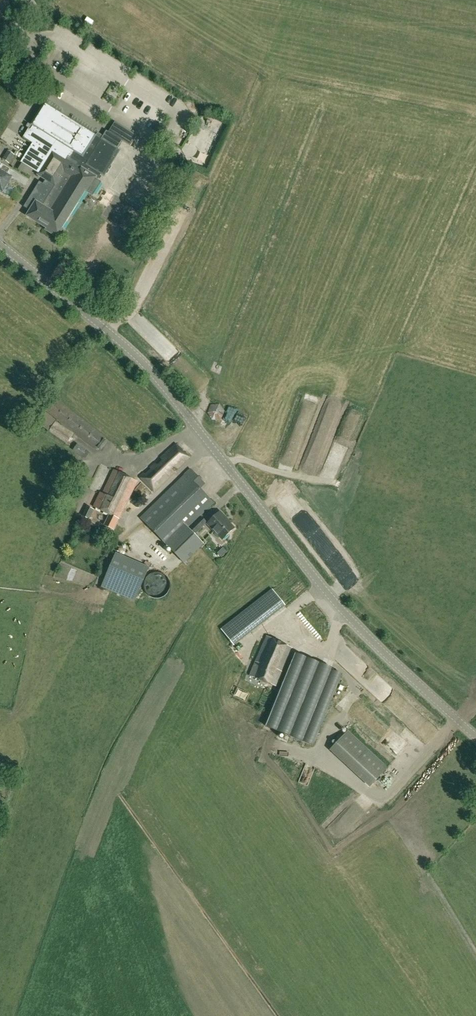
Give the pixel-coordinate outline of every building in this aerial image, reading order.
[(36,172),(69,119),(45,104),(32,126),(33,126),(31,130),(29,129),(23,138),(33,143),(21,163),(36,172)] [(69,119),(36,172),(38,173),(37,175),(55,186),(43,206),(36,202),(28,216),(47,228),(46,230),(59,238),(64,230),(63,229),(86,191),(87,192),(96,177),(77,166),(79,163),(71,158),(75,152),(83,157),(96,136),(69,119)] [(131,146),(137,136),(115,122),(109,132),(131,146)] [(125,142),(103,130),(87,156),(92,158),(87,165),(92,168),(96,162),(109,171),(125,142)] [(9,163),(15,155),(8,151),(3,159),(9,163)] [(2,164),(0,167),(0,191),(3,193),(4,192),(8,194),(12,188),(8,186),(16,172),(2,164)] [(163,352),(172,341),(167,337),(158,348),(163,352)] [(100,449),(106,442),(103,439),(105,437),(55,399),(46,411),(96,449),(98,447),(100,449)] [(47,430),(56,420),(45,412),(37,422),(47,430)] [(66,443),(73,433),(57,422),(49,431),(66,443)] [(154,491),(189,458),(176,443),(140,477),(154,491)] [(85,459),(89,452),(77,444),(73,450),(85,459)] [(184,562),(203,544),(188,528),(213,503),(199,489),(204,484),(190,469),(141,518),(184,562)] [(114,530),(138,481),(114,470),(102,493),(100,492),(94,507),(110,515),(104,525),(114,530)] [(89,519),(94,510),(86,506),(82,516),(89,519)] [(222,540),(234,528),(225,519),(226,518),(219,512),(207,524),(222,540)] [(194,534),(205,523),(201,518),(189,529),(194,534)] [(135,601),(149,568),(116,553),(102,587),(135,601)] [(234,645),(285,605),(272,589),(221,629),(234,645)] [(310,610),(305,614),(318,631),(323,627),(310,610)] [(276,687),(292,647),(266,636),(256,662),(250,676),(276,687)] [(317,732),(341,674),(331,670),(332,669),(295,654),(284,683),(289,686),(277,716),(317,732)] [(260,731),(247,740),(250,744),(263,735),(260,731)] [(373,782),(387,768),(347,731),(334,746),(373,782)]
